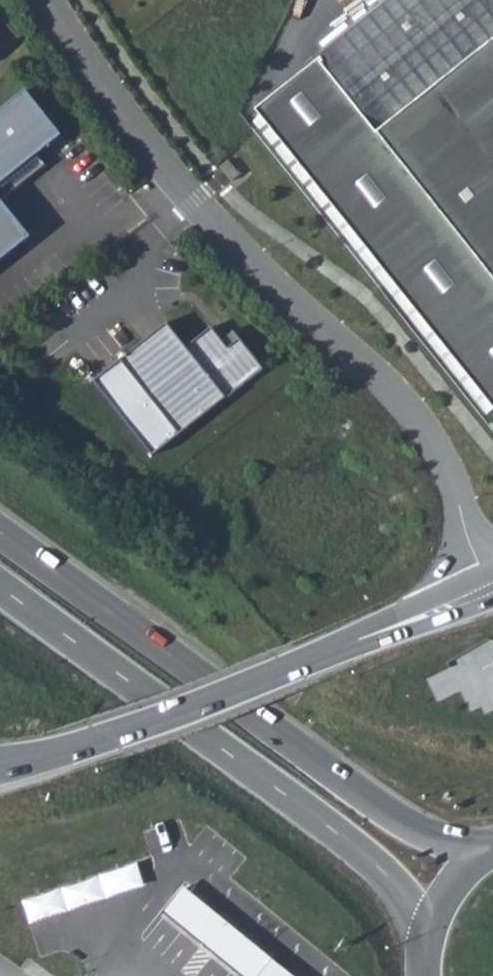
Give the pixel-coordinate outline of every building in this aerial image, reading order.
[(261,117),(492,407),(492,279),(380,137),(492,48),(492,0),(395,0),(319,60),(324,67),(261,117)] [(380,137),(492,279),(492,48),(380,137)] [(32,236),(3,200),(47,165),(39,155),(63,136),(28,91),(0,113),(0,262),(32,236)] [(121,360),(181,435),(264,369),(239,338),(228,347),(223,340),(212,328),(188,347),(169,323),(121,360)] [(234,331),(223,340),(228,347),(239,338),(234,331)] [(184,887),(164,912),(243,975),(294,975),(184,887)]
